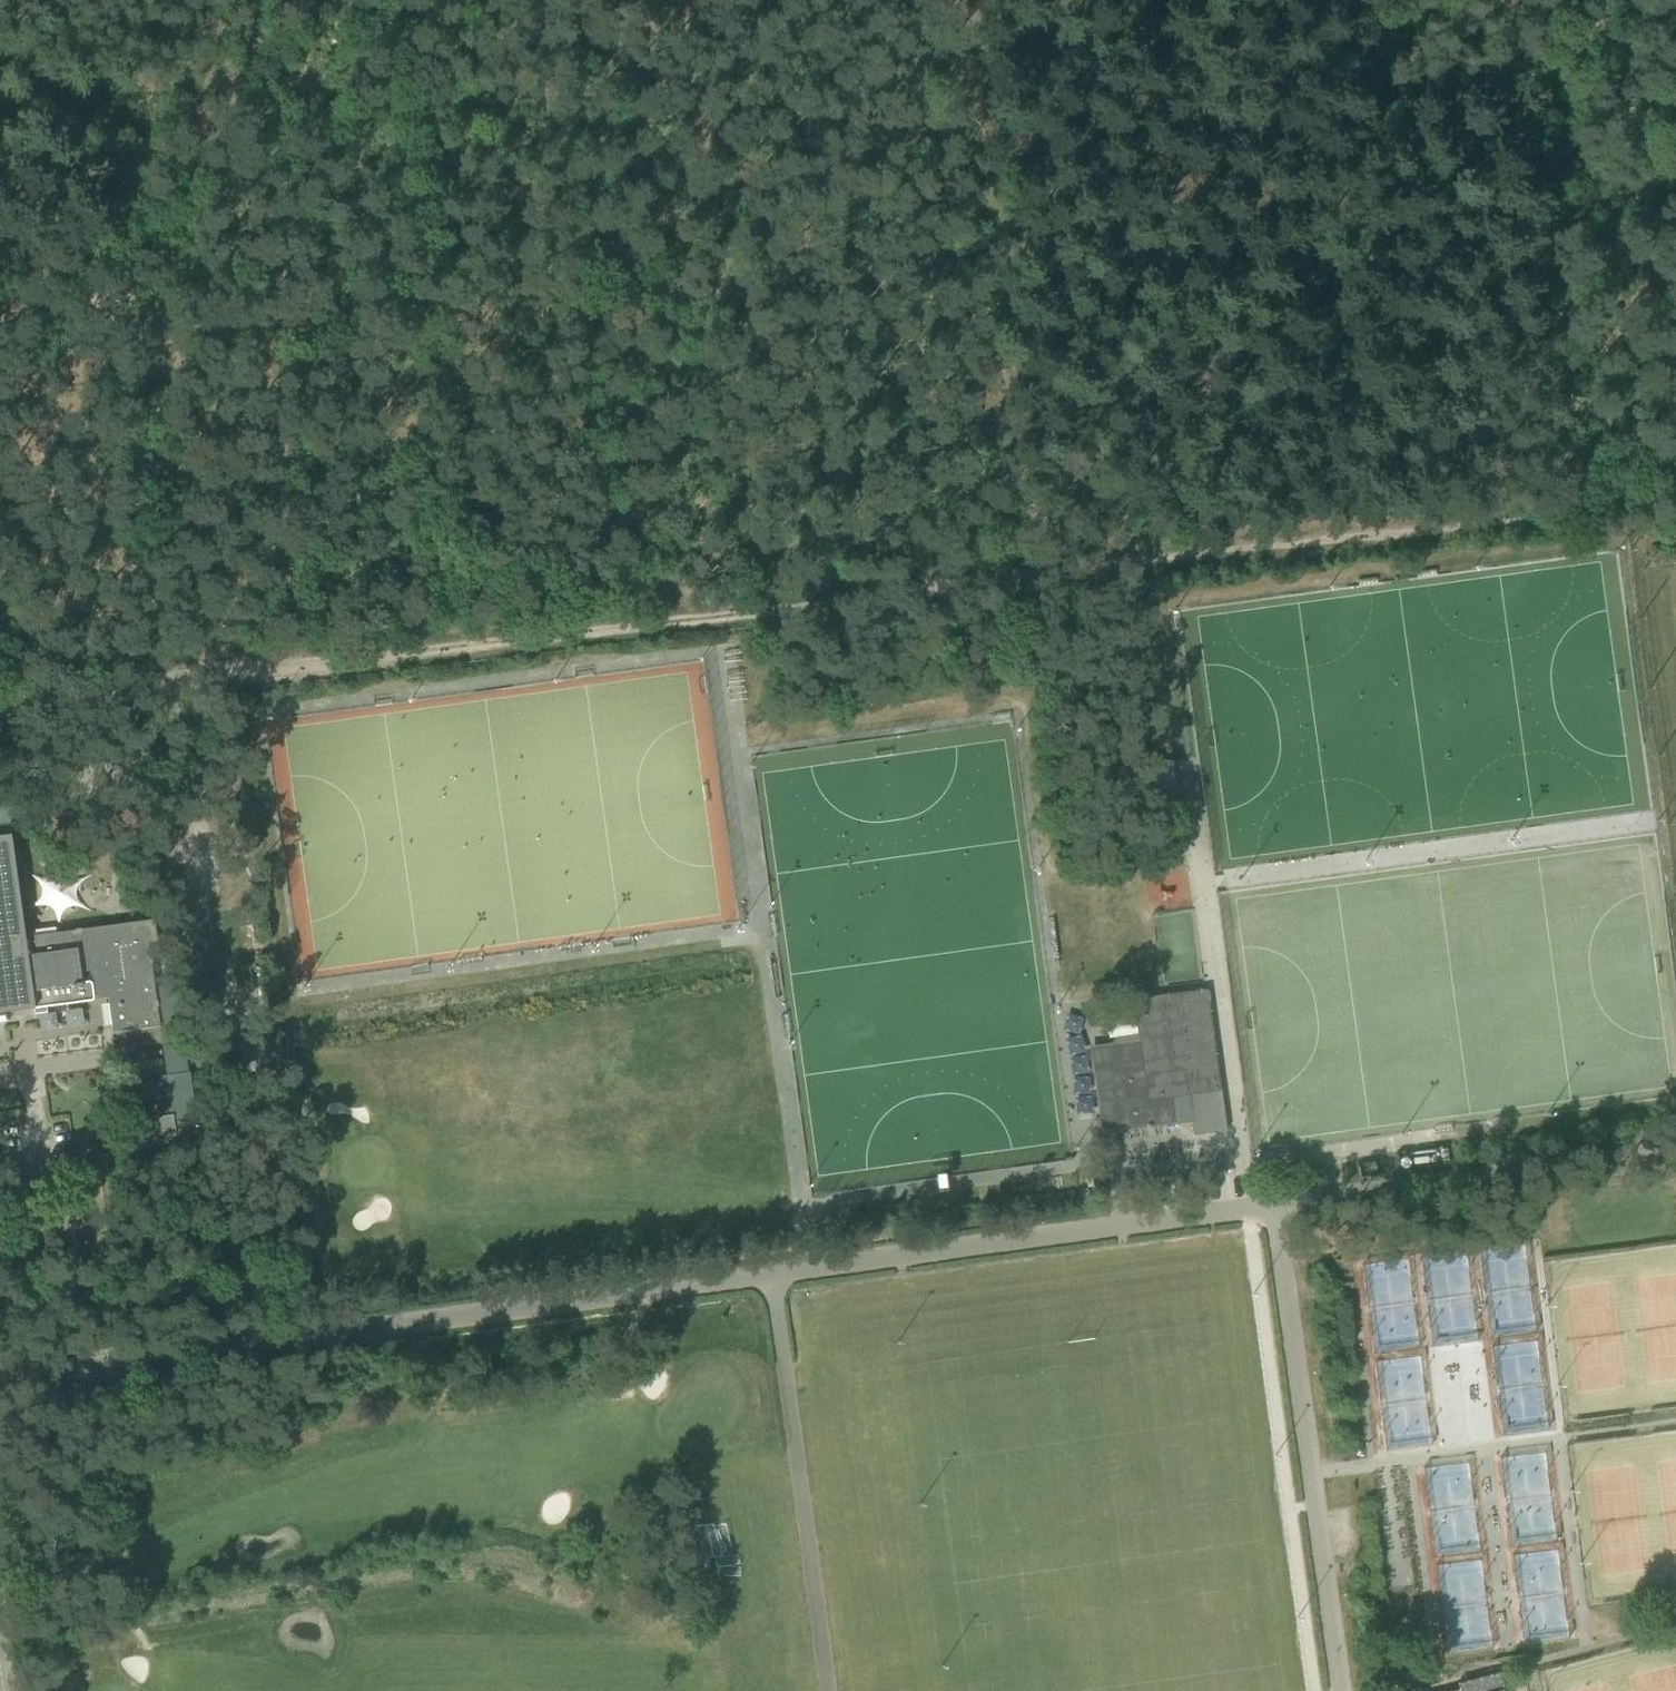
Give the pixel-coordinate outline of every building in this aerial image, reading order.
[(108,998),(115,1048),(133,1045),(150,1043),(162,1042),(160,1025),(151,957),(160,955),(155,918),(25,936),(11,833),(0,835),(0,1012),(108,998)] [(1156,942),(1194,940),(1192,909),(1155,911),(1156,942)] [(1134,998),(1135,1006),(1138,1034),(1116,1037),(1112,1041),(1113,1042),(1095,1045),(1090,1052),(1095,1088),(1101,1133),(1178,1123),(1174,1097),(1187,1095),(1193,1134),(1226,1130),(1218,1068),(1207,988),(1134,998)] [(1067,1037),(1068,1072),(1088,1072),(1087,1036),(1067,1037)] [(141,1078),(146,1117),(147,1117),(149,1135),(175,1131),(175,1127),(196,1124),(192,1094),(189,1071),(185,1072),(167,1074),(166,1075),(141,1078)] [(1498,1673),(1459,1683),(1461,1690),(1503,1690),(1498,1673)]
